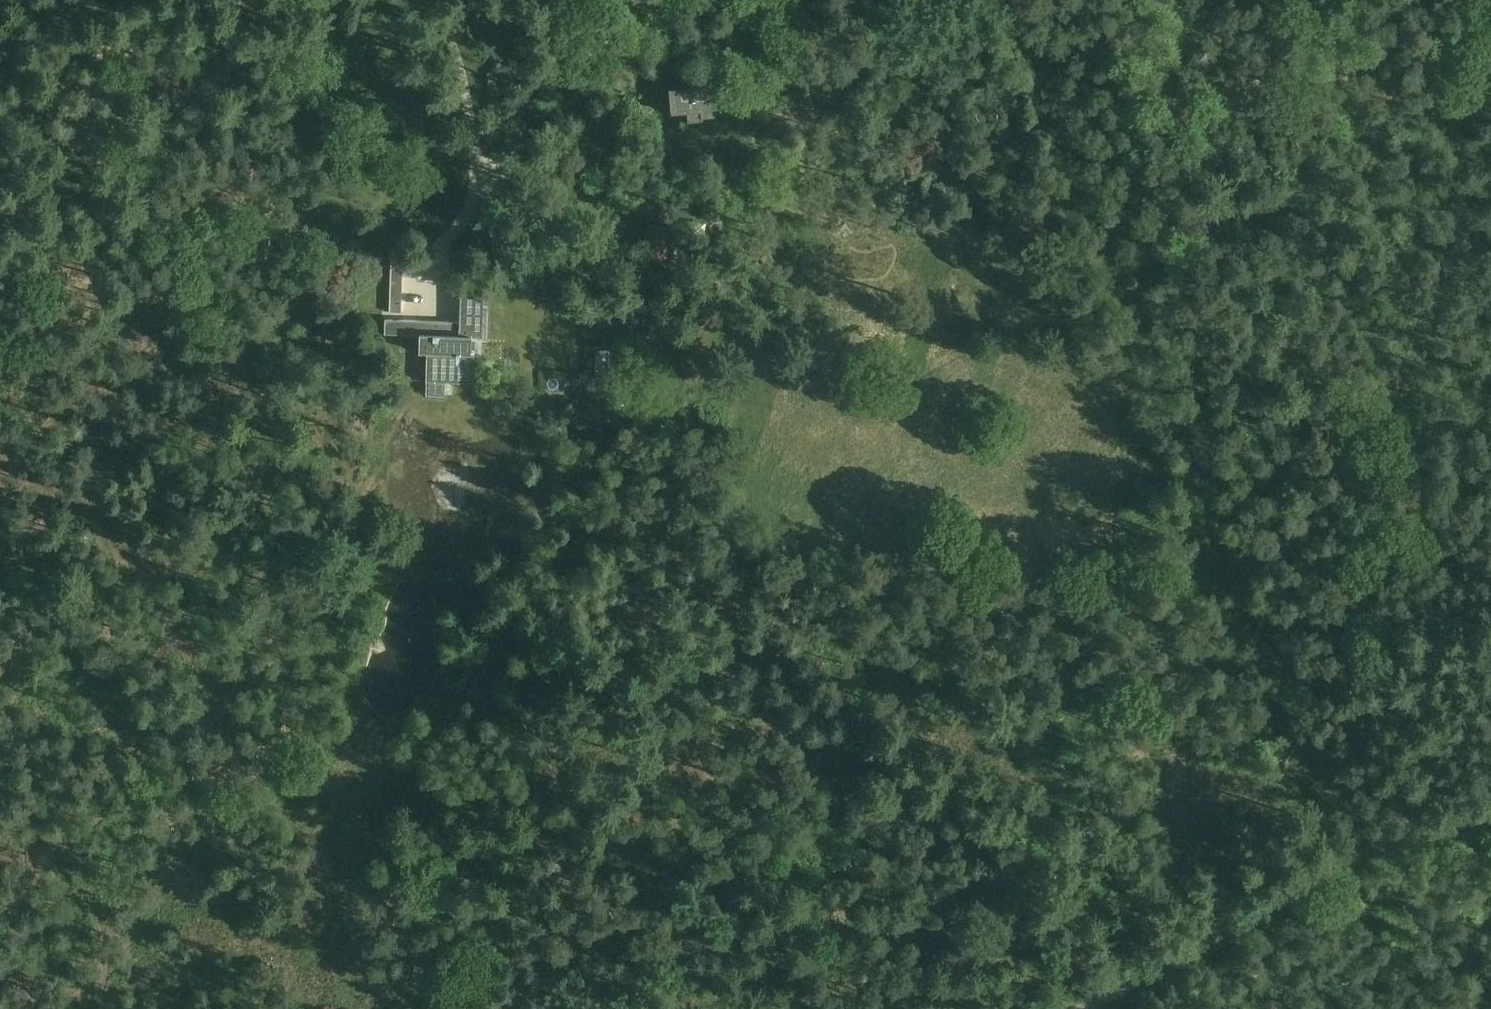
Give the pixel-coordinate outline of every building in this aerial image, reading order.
[(716,84),(670,88),(671,112),(717,108),(716,84)] [(642,256),(666,257),(669,225),(645,224),(642,256)] [(390,312),(402,312),(403,253),(391,253),(390,312)] [(461,294),(460,322),(402,321),(401,335),(428,335),(427,382),(474,383),(475,353),(471,353),(472,336),(483,337),(484,294),(461,294)]
